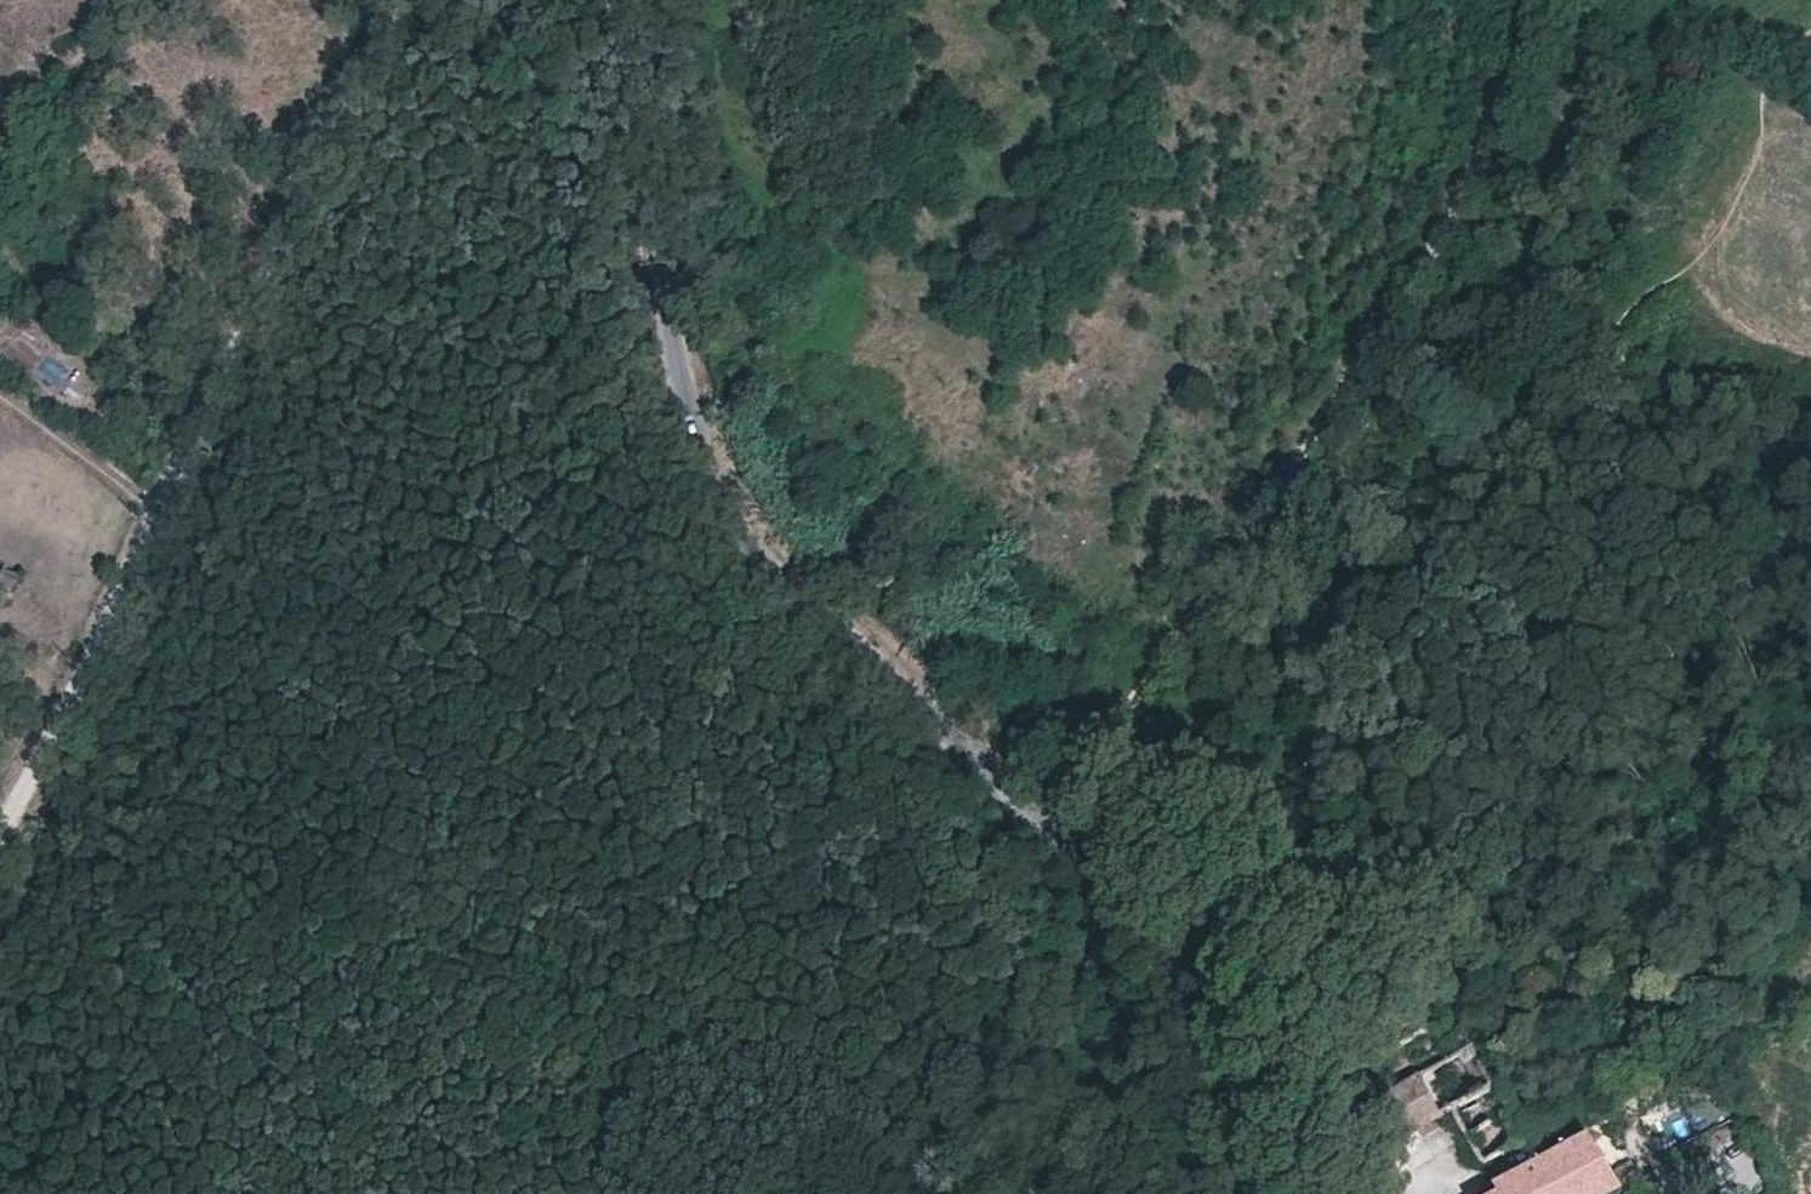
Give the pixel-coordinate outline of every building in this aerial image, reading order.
[(23,569),(4,559),(0,568),(0,607),(4,609),(23,569)] [(1373,1021),(1388,1049),(1433,1026),(1418,998),(1373,1021)] [(1476,1088),(1490,1082),(1469,1042),(1454,1051),(1476,1088)] [(1415,1071),(1345,1115),(1371,1155),(1440,1111),(1415,1071)] [(1560,1139),(1487,1177),(1492,1187),(1479,1193),(1587,1193),(1610,1182),(1581,1127),(1560,1139)]
